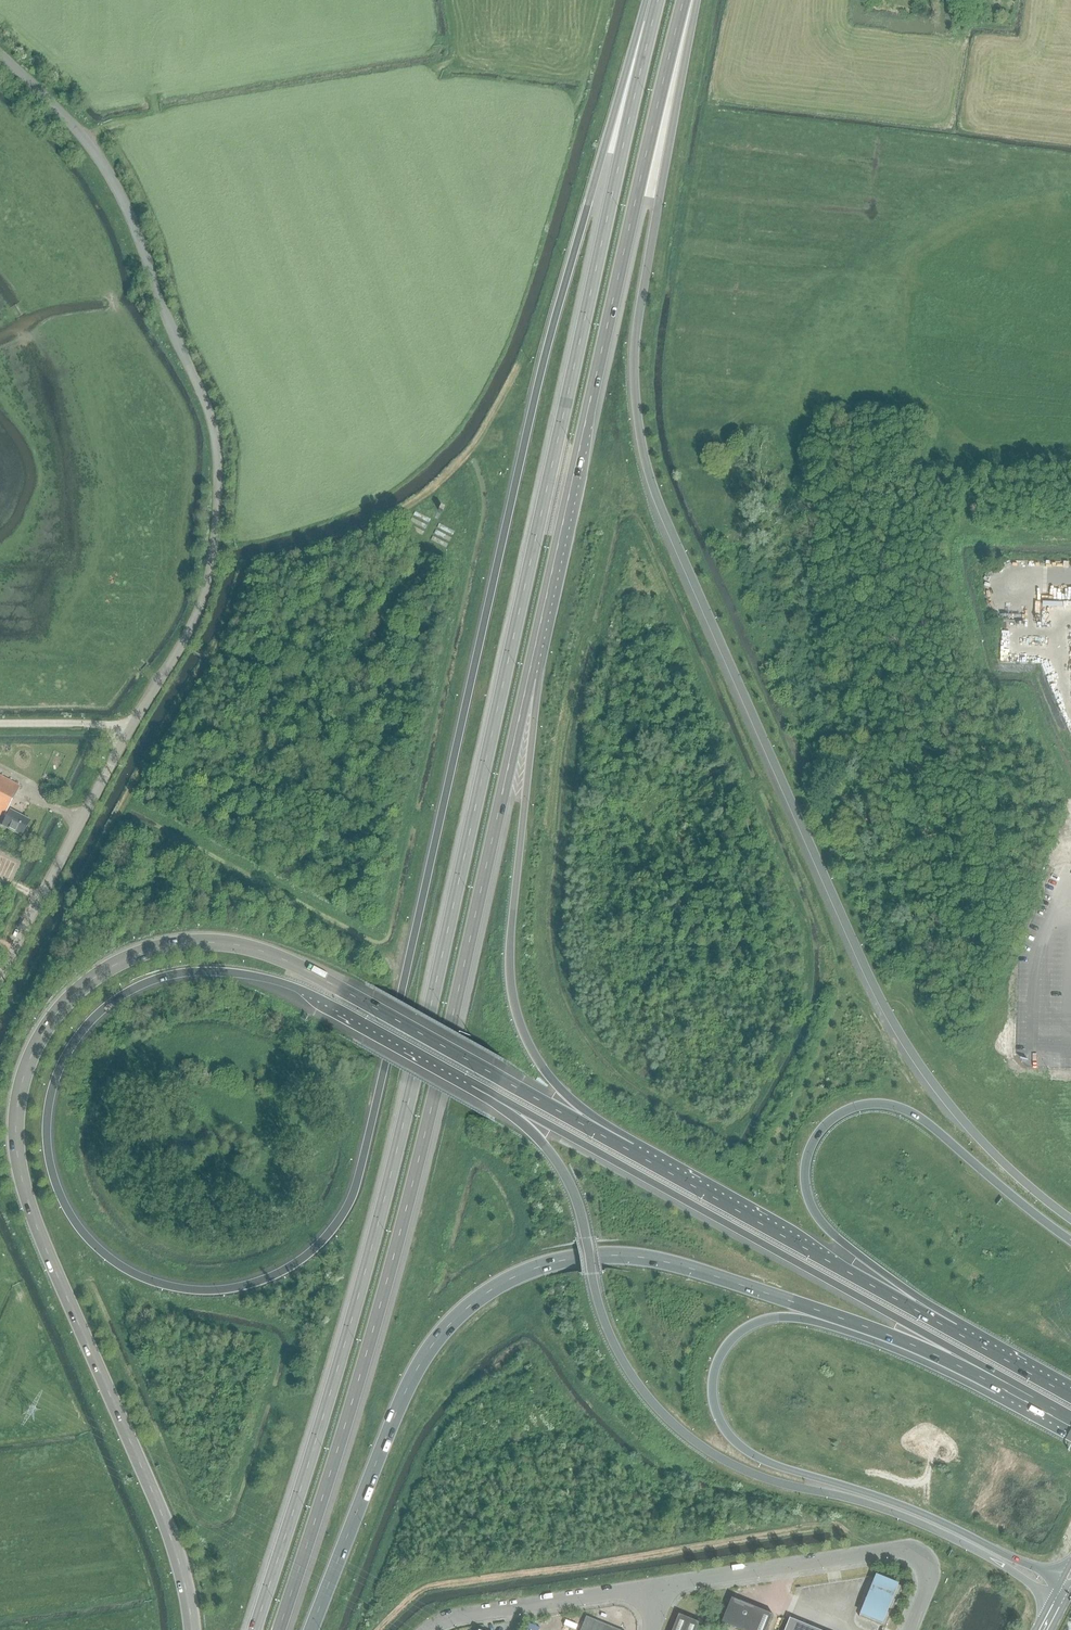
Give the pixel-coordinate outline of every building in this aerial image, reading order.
[(3,819),(0,826),(8,830),(21,837),(29,822),(16,816),(7,811),(20,788),(0,777),(0,817),(3,819)] [(876,1576),(859,1617),(885,1627),(884,1629),(885,1629),(902,1587),(876,1576)] [(732,1598),(734,1599),(724,1622),(722,1621),(722,1622),(741,1629),(766,1629),(773,1615),(732,1598)] [(673,1629),(697,1629),(700,1623),(699,1622),(698,1624),(679,1616),(680,1614),(679,1614),(673,1629)] [(585,1616),(580,1629),(619,1629),(585,1616)] [(790,1618),(785,1629),(819,1629),(790,1618)]
